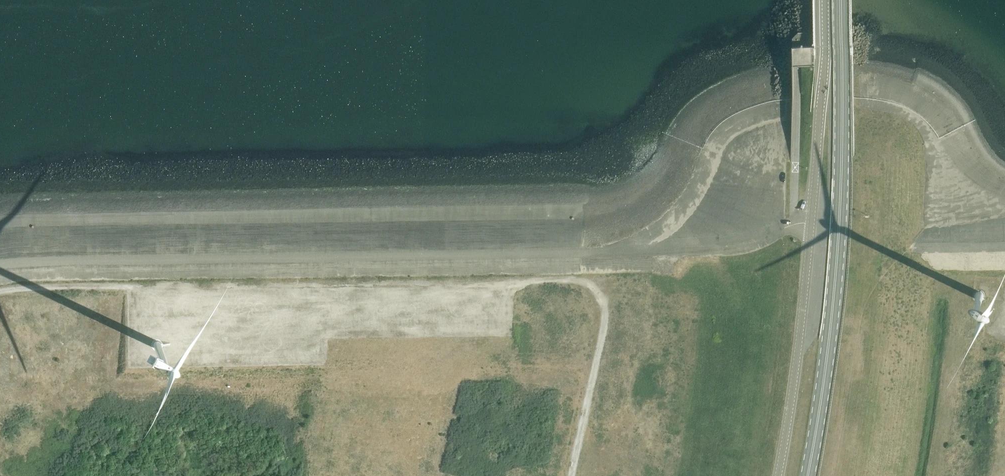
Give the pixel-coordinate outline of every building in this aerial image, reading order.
[(975,295),(975,296),(975,297),(975,298),(976,298),(977,299),(977,300),(978,300),(979,300),(980,300),(981,299),(982,299),(983,298),(983,297),(983,296),(983,295),(983,294),(983,293),(982,293),(981,292),(980,292),(979,291),(978,291),(977,292),(976,293),(975,294),(975,295)] [(159,341),(157,341),(156,341),(154,342),(153,344),(153,346),(154,347),(155,348),(157,349),(158,349),(160,348),(161,347),(162,345),(161,344),(160,342),(159,341)]
